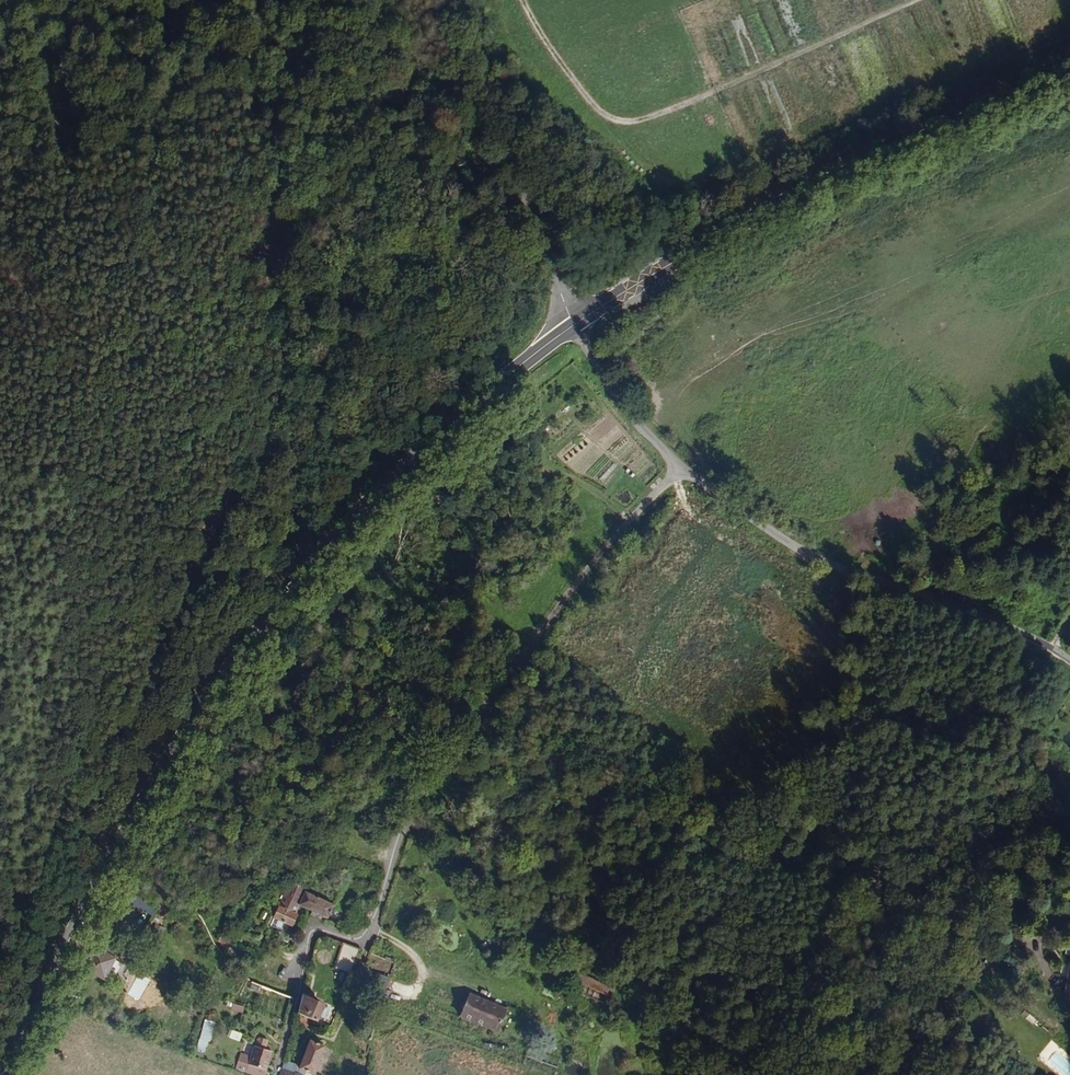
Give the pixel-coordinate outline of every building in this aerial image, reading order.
[(1061,655),(1069,662),(1069,644),(1061,655)] [(299,909),(305,895),(306,891),(290,883),(279,906),(296,915),(299,909)] [(313,915),(318,901),(305,895),(299,909),(313,915)] [(330,924),(336,910),(318,901),(313,915),(330,924)] [(293,928),(298,915),(296,915),(279,906),(273,919),(293,928)] [(293,928),(273,919),(269,928),(289,936),(293,928)] [(96,974),(103,955),(97,952),(100,945),(85,937),(73,964),(96,974)] [(103,955),(107,947),(100,945),(97,952),(103,955)] [(348,977),(357,954),(343,948),(338,946),(330,970),(348,977)] [(1069,1011),(1069,950),(1066,949),(1059,1002),(1069,1011)] [(960,976),(977,960),(970,953),(952,969),(960,976)] [(390,960),(379,962),(380,972),(391,970),(390,960)] [(940,986),(928,997),(936,1004),(948,993),(940,986)] [(587,998),(601,1001),(603,992),(589,989),(587,998)] [(326,1024),(330,1011),(305,1000),(301,1013),(326,1024)] [(468,1000),(459,1022),(495,1036),(504,1015),(468,1000)] [(233,1003),(231,1010),(244,1014),(246,1006),(233,1003)] [(231,1030),(229,1036),(240,1041),(243,1034),(231,1030)] [(203,1057),(208,1040),(200,1037),(194,1053),(203,1057)] [(325,1044),(309,1038),(296,1074),(305,1074),(306,1072),(313,1074),(315,1074),(325,1044)] [(484,1041),(483,1050),(509,1053),(510,1044),(484,1041)] [(264,1055),(260,1053),(262,1048),(255,1045),(245,1073),(250,1074),(258,1074),(264,1055)]
